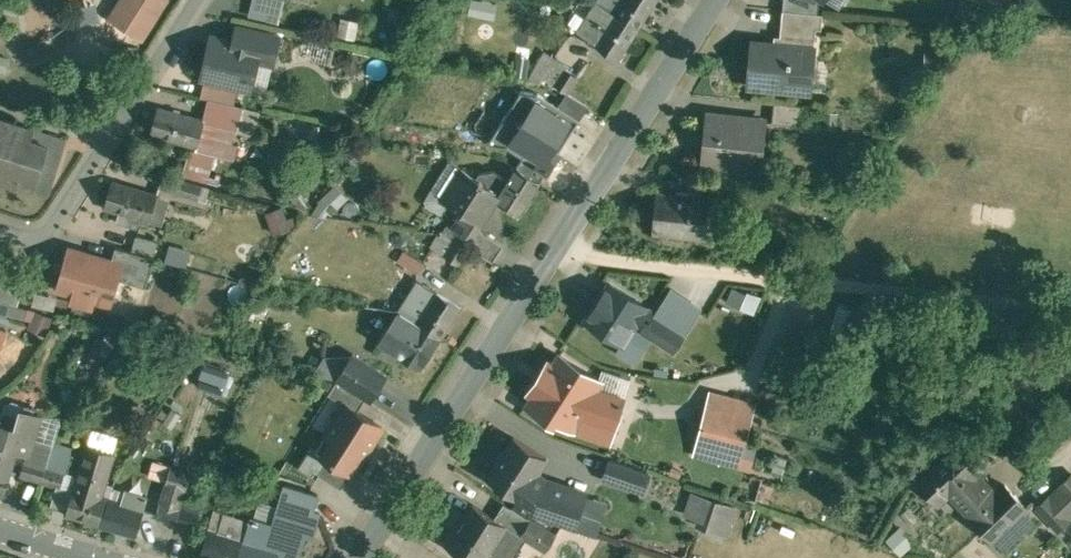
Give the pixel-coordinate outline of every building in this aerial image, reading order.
[(110,17),(144,39),(167,0),(122,0),(110,17)] [(495,3),(482,0),(468,0),(465,12),(491,19),(495,3)] [(616,14),(639,29),(658,0),(626,0),(616,14)] [(784,9),(819,13),(820,0),(785,0),(784,9)] [(973,4),(961,0),(956,16),(968,20),(973,4)] [(616,14),(597,2),(580,31),(599,43),(598,44),(620,58),(639,29),(616,14)] [(819,13),(784,9),(781,36),(816,39),(817,27),(822,28),(824,13),(819,13)] [(279,35),(240,26),(236,44),(260,49),(257,60),(272,63),(279,35)] [(816,39),(781,36),(781,44),(753,41),(749,85),(811,91),(816,39)] [(236,44),(214,38),(205,77),(251,88),(257,60),(260,49),(236,44)] [(569,65),(547,52),(531,79),(552,82),(555,84),(566,67),(567,68),(569,65)] [(567,68),(566,67),(555,84),(569,92),(579,75),(567,68)] [(559,107),(540,94),(521,91),(487,144),(505,147),(523,158),(546,173),(580,120),(559,107)] [(569,92),(559,107),(580,120),(589,105),(569,92)] [(238,106),(212,99),(205,121),(207,121),(199,147),(199,150),(225,157),(238,106)] [(811,104),(777,101),(774,122),(809,126),(811,104)] [(205,121),(162,107),(154,134),(199,147),(207,121),(205,121)] [(768,121),(708,115),(703,163),(729,166),(731,155),(764,158),(768,121)] [(1,178),(16,183),(16,185),(18,186),(19,184),(34,189),(33,191),(36,192),(42,172),(54,137),(54,135),(52,134),(51,136),(36,131),(36,129),(34,128),(34,130),(18,125),(18,123),(15,122),(15,124),(0,119),(0,180),(1,178)] [(64,140),(54,137),(42,172),(56,176),(67,140),(65,139),(64,140)] [(540,182),(546,173),(523,158),(517,168),(540,182)] [(480,173),(478,178),(463,168),(444,198),(484,223),(498,200),(497,199),(509,180),(495,171),(480,173)] [(509,180),(497,199),(498,200),(521,214),(540,182),(517,168),(509,180)] [(212,188),(164,174),(161,186),(208,201),(212,188)] [(720,178),(693,176),(691,195),(709,197),(709,199),(718,200),(720,178)] [(159,194),(115,181),(107,207),(121,212),(119,221),(140,228),(143,218),(151,220),(159,194)] [(335,185),(310,205),(321,219),(347,199),(335,185)] [(691,195),(658,192),(654,232),(705,238),(709,199),(709,197),(691,195)] [(284,206),(264,210),(268,232),(288,228),(284,206)] [(467,221),(445,207),(424,240),(446,254),(457,238),(467,221)] [(480,229),(467,221),(457,238),(470,246),(480,229)] [(504,244),(480,229),(470,246),(494,261),(504,244)] [(159,241),(138,235),(134,247),(155,253),(159,241)] [(457,238),(446,254),(459,262),(470,246),(457,238)] [(185,265),(188,249),(167,245),(164,261),(185,265)] [(155,257),(117,246),(113,260),(123,263),(118,277),(147,286),(155,257)] [(91,254),(71,248),(59,288),(76,293),(74,300),(92,306),(97,291),(113,295),(118,277),(123,263),(113,260),(102,257),(101,258),(90,255),(91,254)] [(426,263),(405,250),(398,261),(419,273),(426,263)] [(461,306),(438,292),(425,283),(413,302),(426,311),(419,322),(441,336),(461,306)] [(644,305),(612,283),(596,307),(594,306),(584,322),(618,345),(631,324),(644,305)] [(0,285),(0,298),(19,304),(23,292),(0,285)] [(761,296),(734,286),(728,302),(754,312),(761,296)] [(698,312),(671,294),(658,314),(685,332),(698,312)] [(865,313),(839,305),(825,349),(852,357),(865,313)] [(685,332),(658,314),(646,306),(635,323),(674,348),(685,332)] [(419,322),(402,311),(383,342),(422,366),(441,336),(419,322)] [(616,348),(635,361),(651,337),(631,324),(618,345),(616,348)] [(388,374),(354,353),(338,378),(367,397),(372,400),(388,374)] [(560,354),(553,365),(548,362),(529,391),(534,395),(527,406),(553,422),(555,419),(570,428),(596,437),(601,424),(614,428),(624,399),(595,389),(601,380),(560,354)] [(229,370),(204,361),(196,384),(221,393),(229,370)] [(367,397),(338,379),(329,393),(345,404),(358,412),(358,410),(367,397)] [(714,392),(710,406),(754,419),(758,404),(714,392)] [(13,400),(6,403),(1,418),(2,418),(0,423),(16,427),(22,409),(23,403),(13,400)] [(358,412),(345,404),(318,448),(313,445),(299,467),(313,475),(316,470),(315,469),(324,454),(352,471),(354,472),(384,426),(358,410),(358,412)] [(754,419),(710,406),(700,443),(743,455),(746,444),(754,419)] [(0,423),(0,492),(3,493),(10,467),(11,466),(16,450),(29,454),(33,440),(41,415),(22,409),(16,427),(0,423)] [(548,458),(515,436),(488,477),(535,508),(533,513),(574,527),(586,493),(545,479),(538,474),(548,458)] [(52,446),(33,440),(29,454),(23,474),(42,480),(52,446)] [(75,449),(53,442),(52,446),(51,452),(47,465),(66,470),(66,472),(67,472),(75,449)] [(743,455),(700,443),(696,455),(749,470),(756,446),(746,444),(743,455)] [(114,453),(89,445),(69,512),(103,522),(110,497),(102,494),(114,453)] [(996,492),(973,468),(974,467),(972,466),(962,456),(963,456),(961,454),(961,455),(959,453),(956,456),(953,452),(932,471),(933,472),(921,483),(935,497),(947,486),(973,514),(972,515),(994,539),(1028,507),(1005,483),(996,492)] [(352,471),(324,454),(315,469),(316,470),(342,487),(352,471)] [(650,471),(612,458),(606,477),(643,490),(650,471)] [(168,464),(154,461),(150,476),(165,480),(168,464)] [(66,470),(47,465),(42,479),(62,485),(66,472),(66,470)] [(193,472),(175,467),(165,500),(182,505),(186,490),(187,490),(188,487),(193,472)] [(1060,485),(1061,486),(1051,495),(1070,516),(1070,475),(1060,485)] [(252,515),(251,520),(239,557),(278,557),(279,553),(295,557),(301,557),(308,533),(314,535),(322,511),(316,510),(321,494),(286,483),(275,521),(252,515)] [(125,501),(110,497),(103,522),(138,533),(149,496),(128,490),(125,501)] [(196,493),(187,490),(186,490),(182,505),(201,511),(204,502),(194,499),(196,493)] [(1051,495),(1037,507),(1059,530),(1070,518),(1070,516),(1051,495)] [(725,503),(708,498),(700,523),(716,529),(725,503)] [(165,500),(164,499),(159,514),(177,519),(182,505),(165,500)] [(558,533),(526,513),(510,505),(505,502),(496,517),(507,524),(506,525),(524,536),(547,550),(558,533)] [(474,503),(460,525),(458,524),(446,543),(469,557),(485,557),(488,554),(494,557),(510,557),(524,536),(506,525),(507,524),(496,517),(474,503)] [(201,511),(182,505),(177,519),(196,525),(201,511)] [(221,531),(212,528),(204,553),(220,557),(239,557),(251,520),(227,513),(221,531)]
